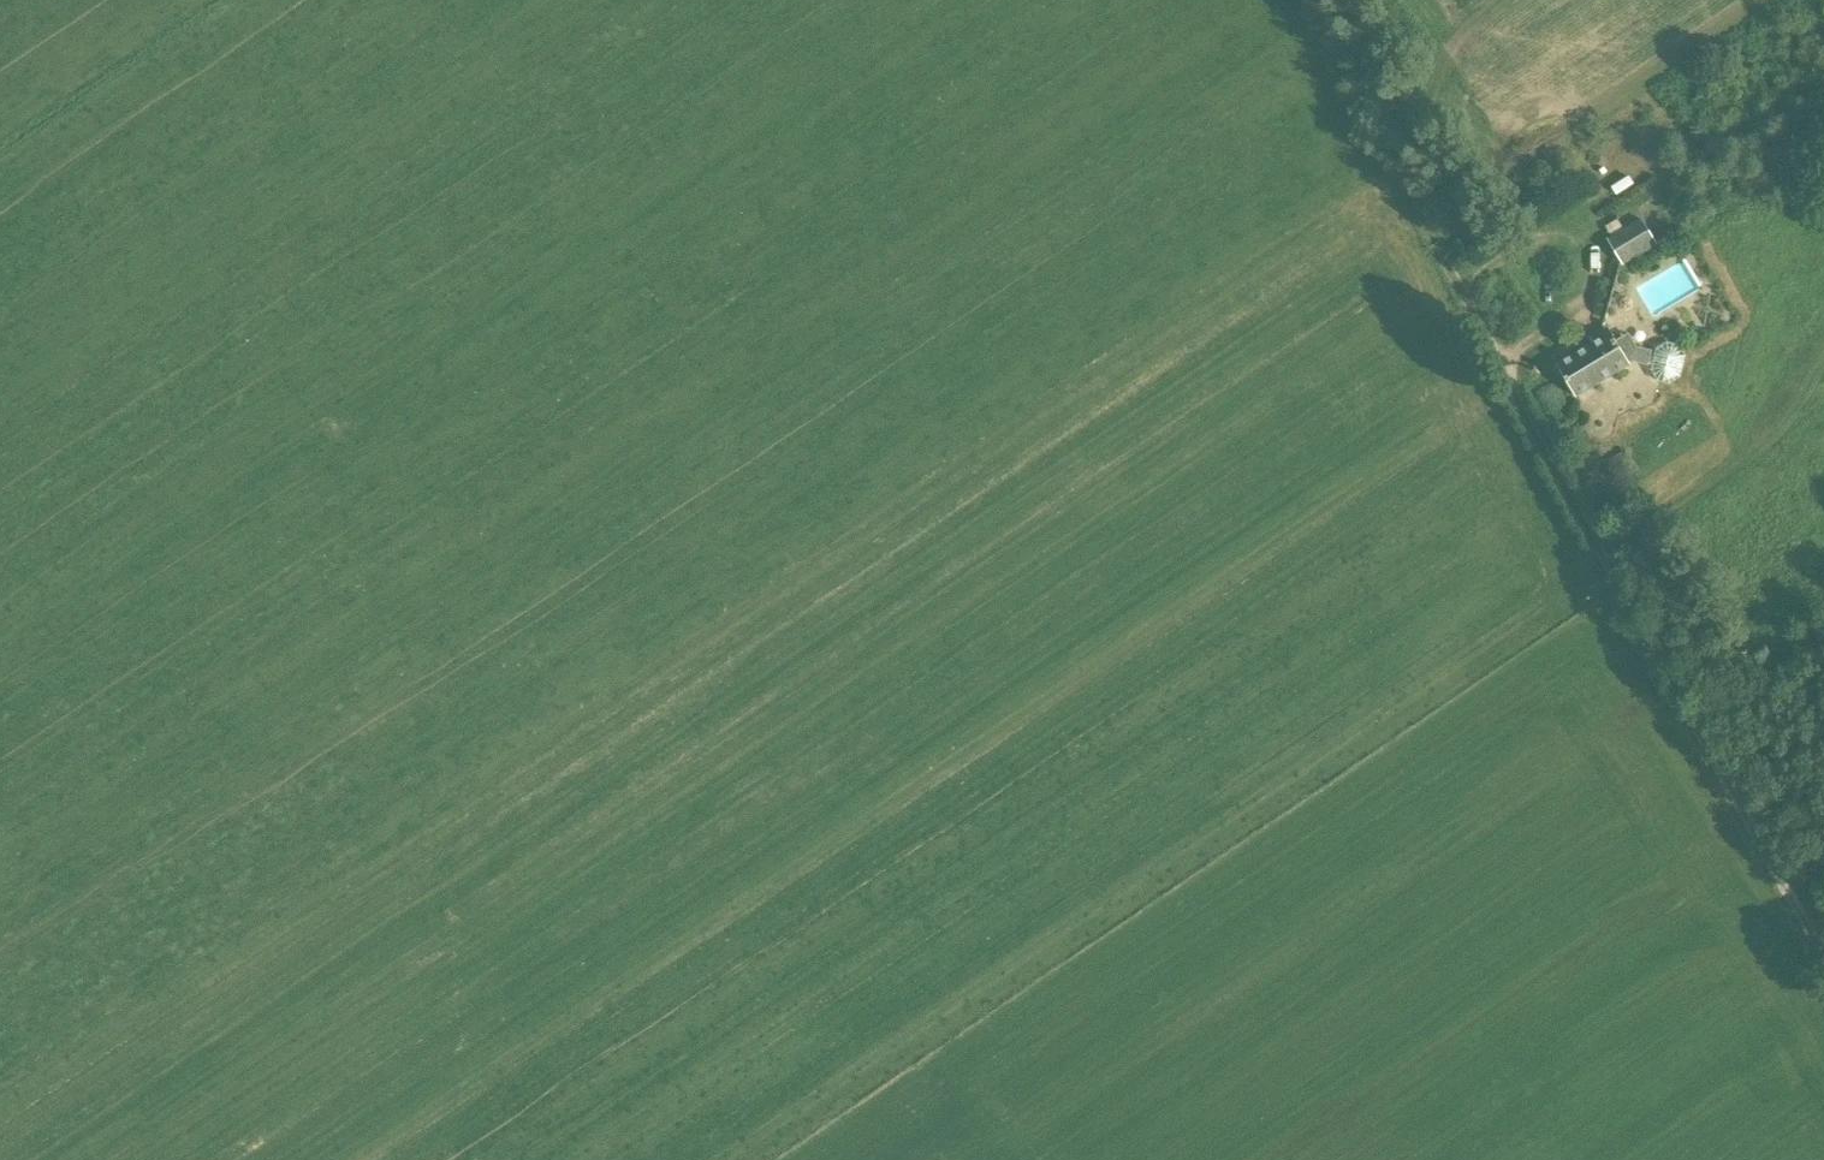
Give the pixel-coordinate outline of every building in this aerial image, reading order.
[(1658,245),(1653,236),(1642,218),(1624,229),(1617,217),(1605,225),(1612,237),(1608,239),(1623,265),(1658,245)] [(1617,341),(1612,333),(1609,327),(1590,337),(1594,344),(1558,365),(1577,397),(1634,363),(1649,366),(1657,380),(1670,383),(1681,377),(1687,355),(1681,346),(1666,342),(1652,351),(1636,347),(1629,334),(1617,341)]
